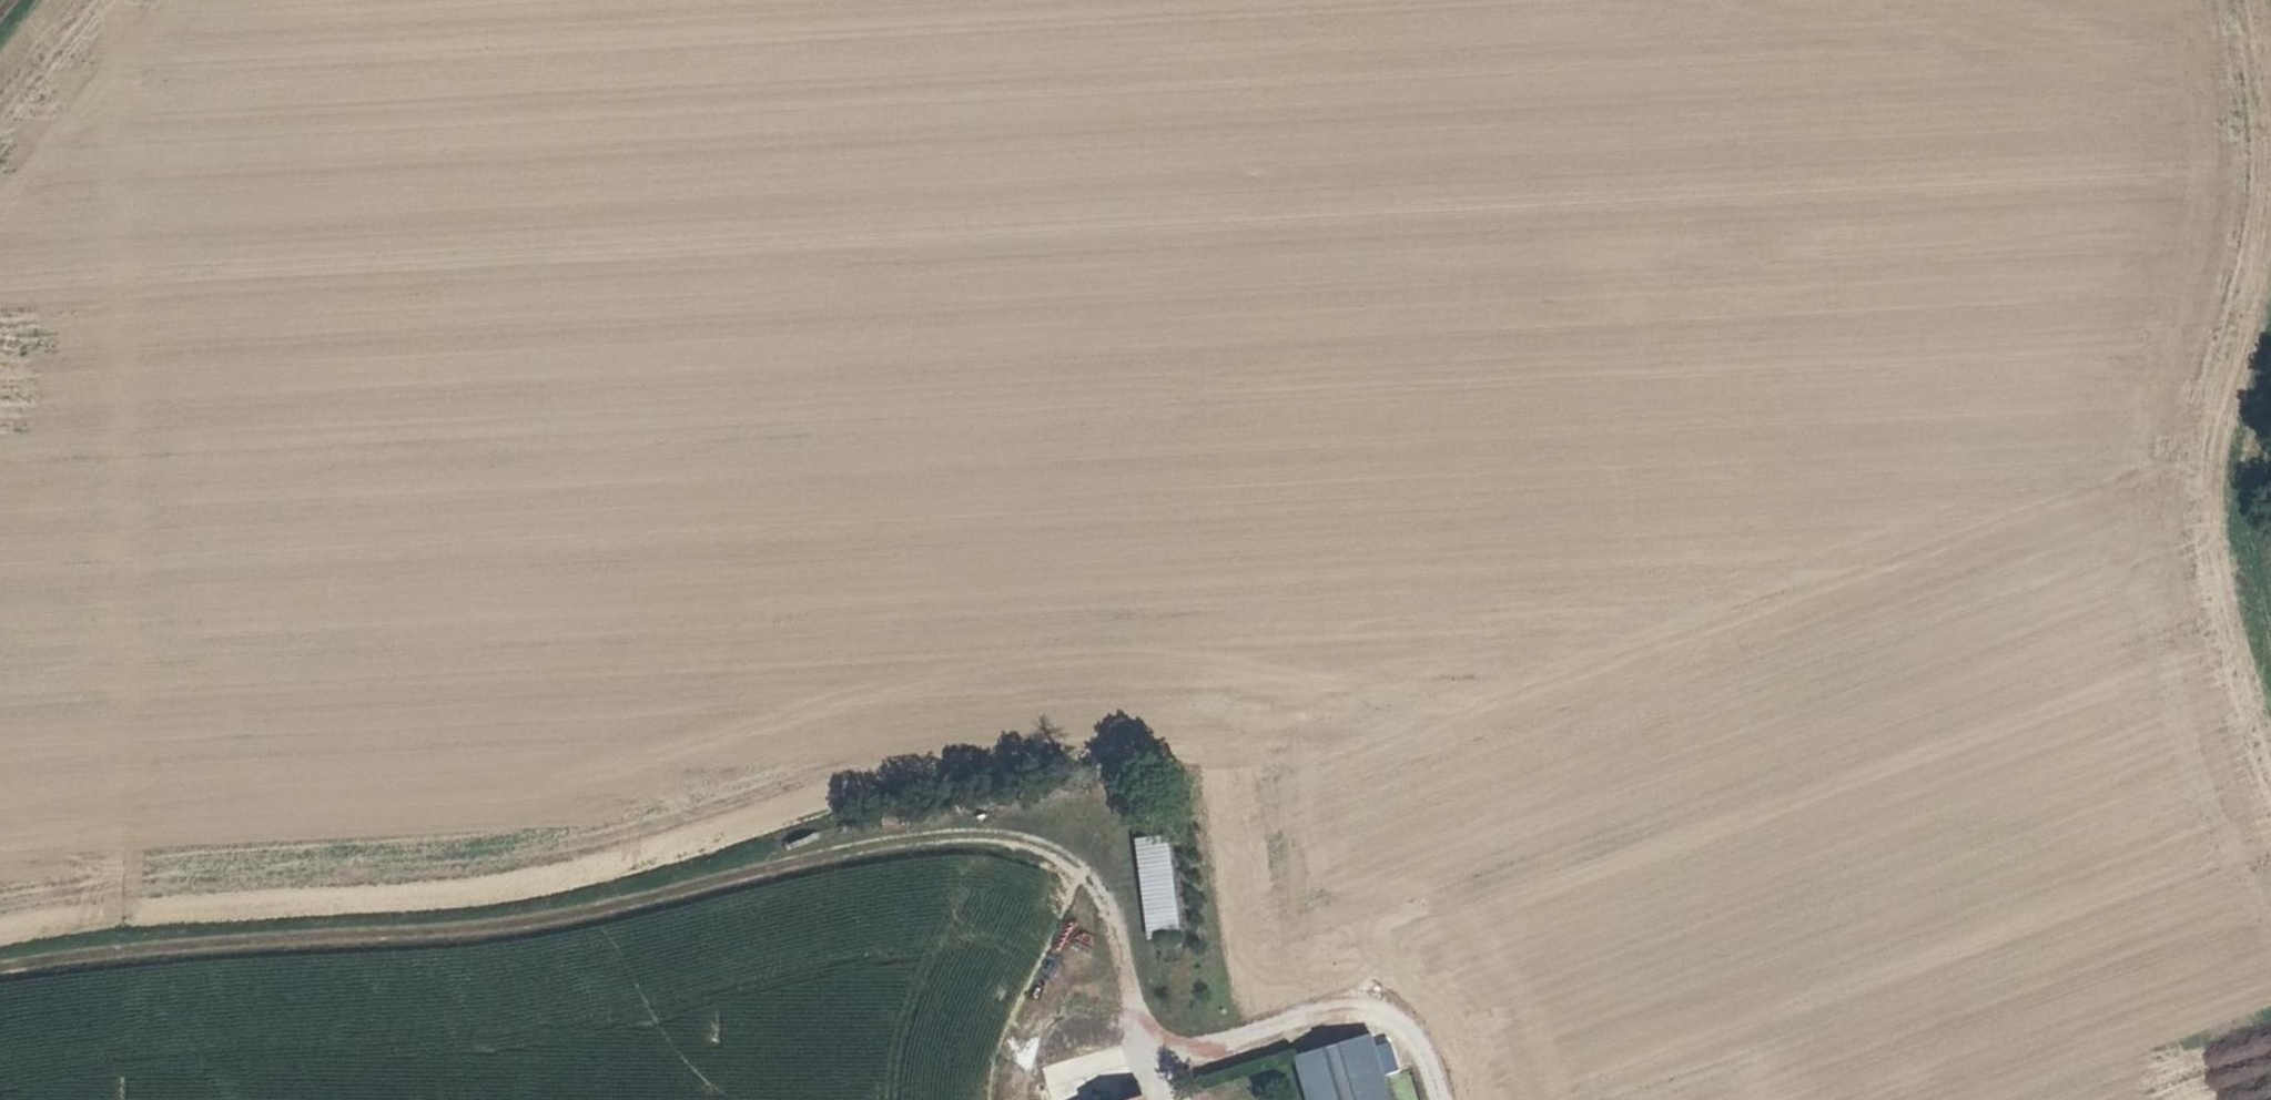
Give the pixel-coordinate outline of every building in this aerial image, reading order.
[(1136,836),(1142,935),(1175,933),(1170,834),(1136,836)] [(1294,1053),(1307,1099),(1384,1099),(1366,1033),(1294,1053)]
